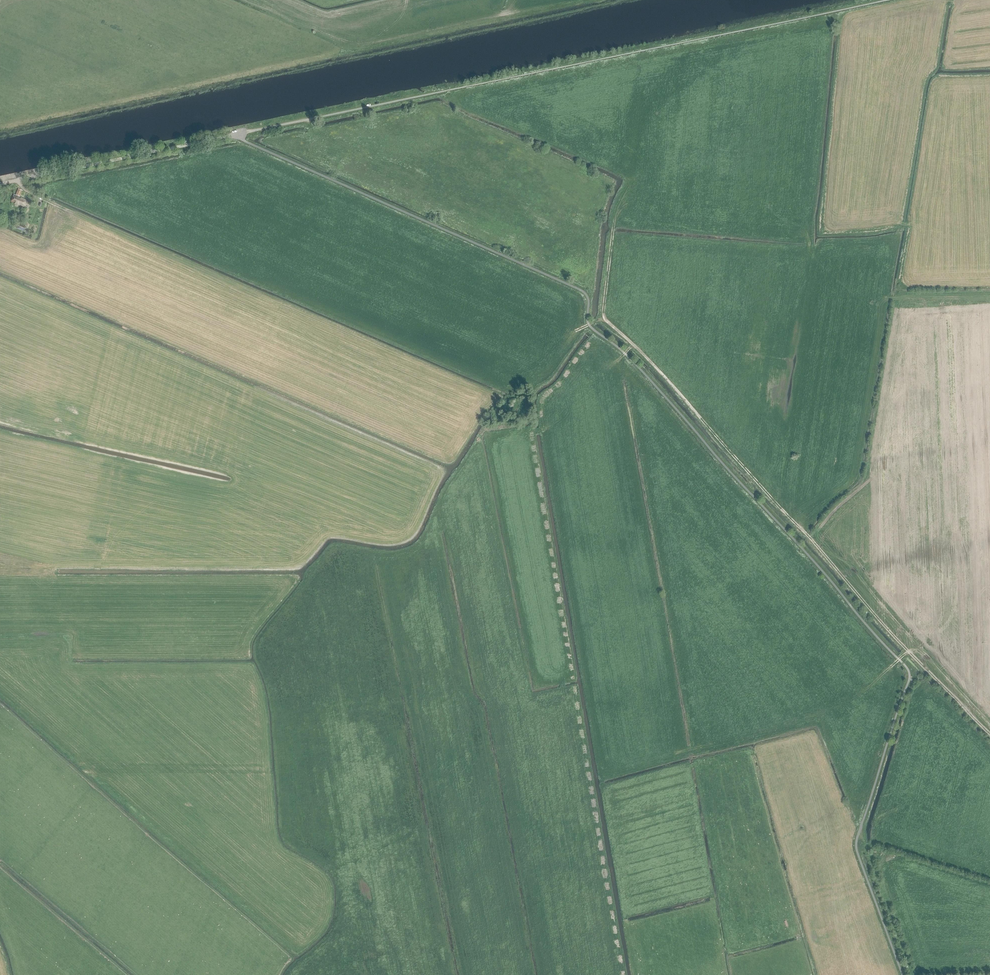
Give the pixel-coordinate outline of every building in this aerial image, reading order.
[(16,194),(14,194),(11,201),(15,203),(14,203),(18,205),(18,204),(24,206),(26,202),(30,204),(31,200),(27,199),(27,200),(19,197),(22,190),(18,189),(16,194)] [(13,227),(15,228),(15,229),(19,230),(19,229),(24,232),(26,227),(16,222),(13,227)]
